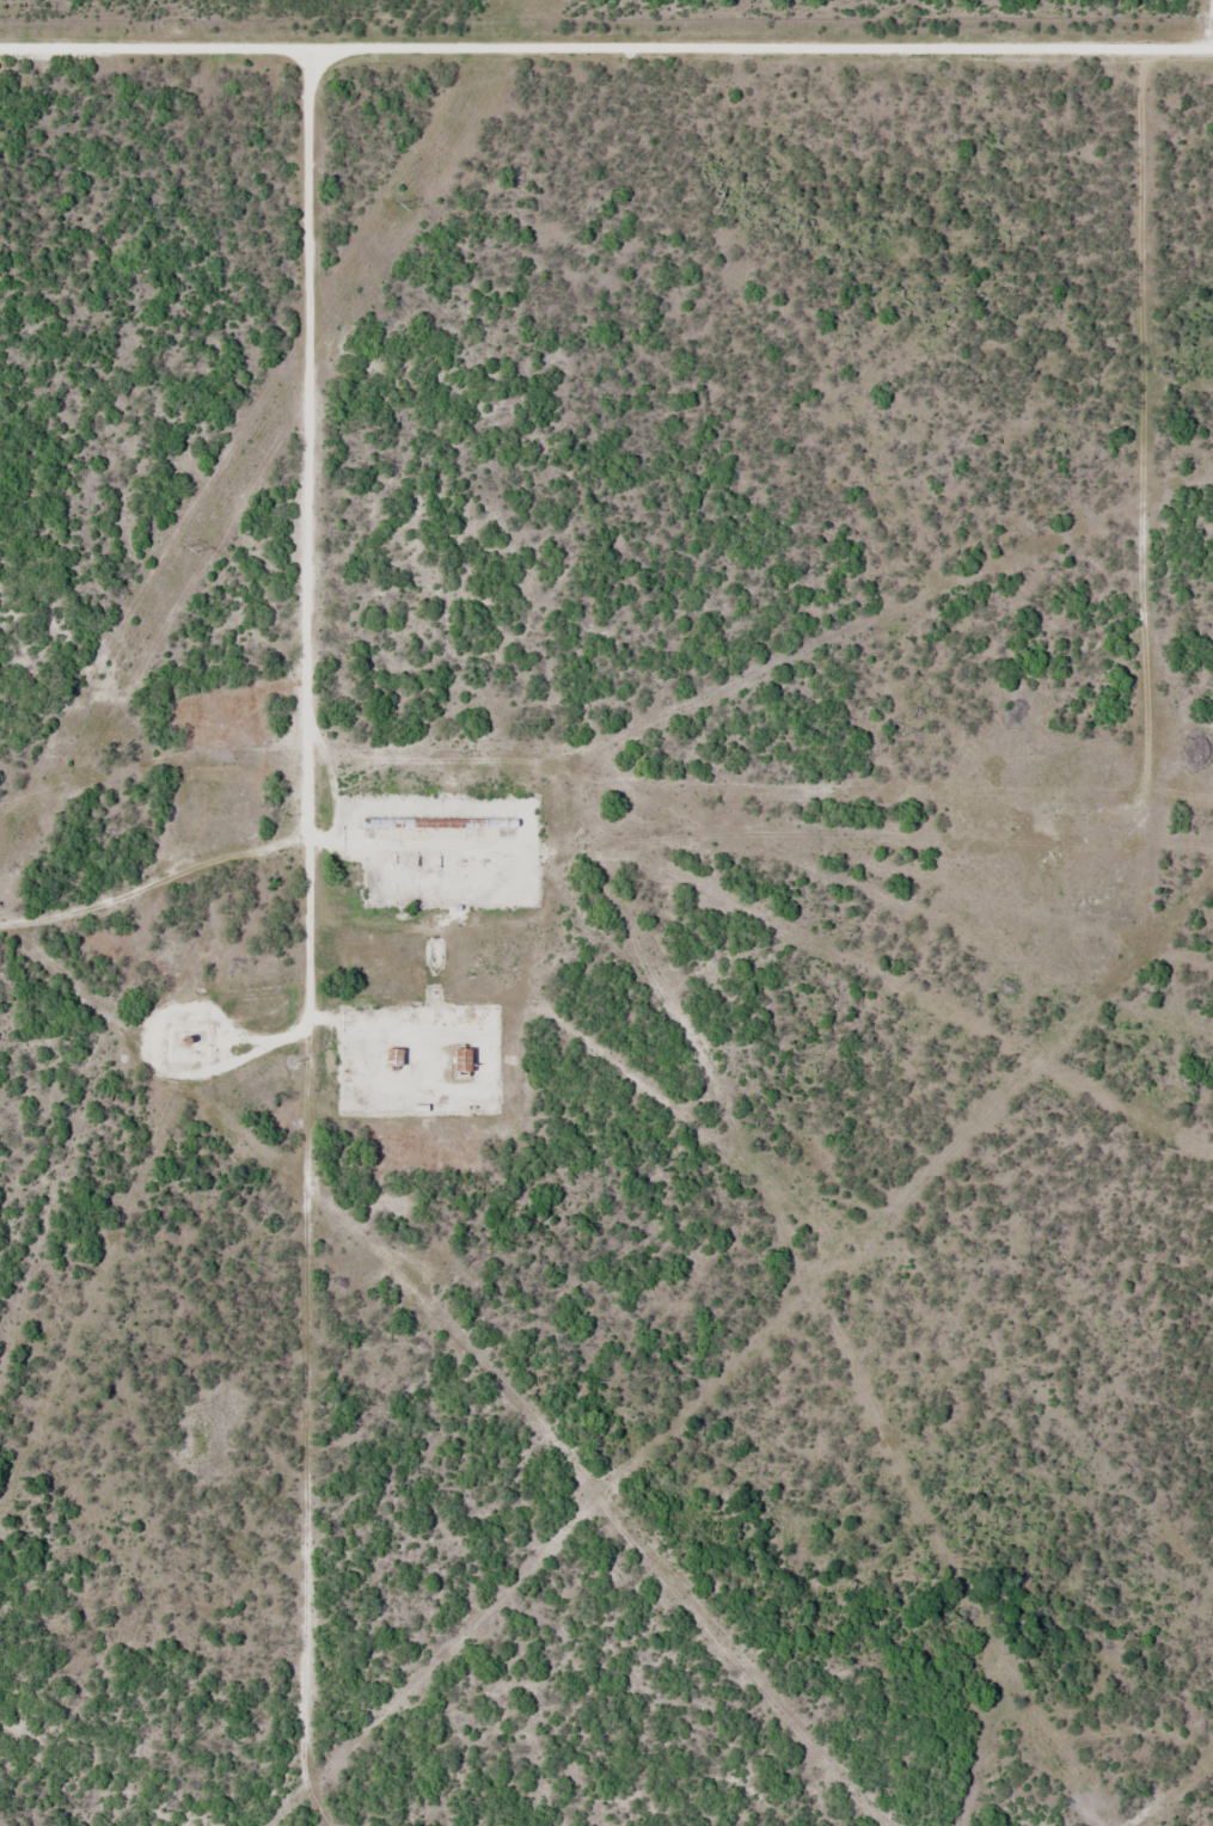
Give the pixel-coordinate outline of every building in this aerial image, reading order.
[(464,1076),(464,1047),(447,1047),(447,1076),(464,1076)]
